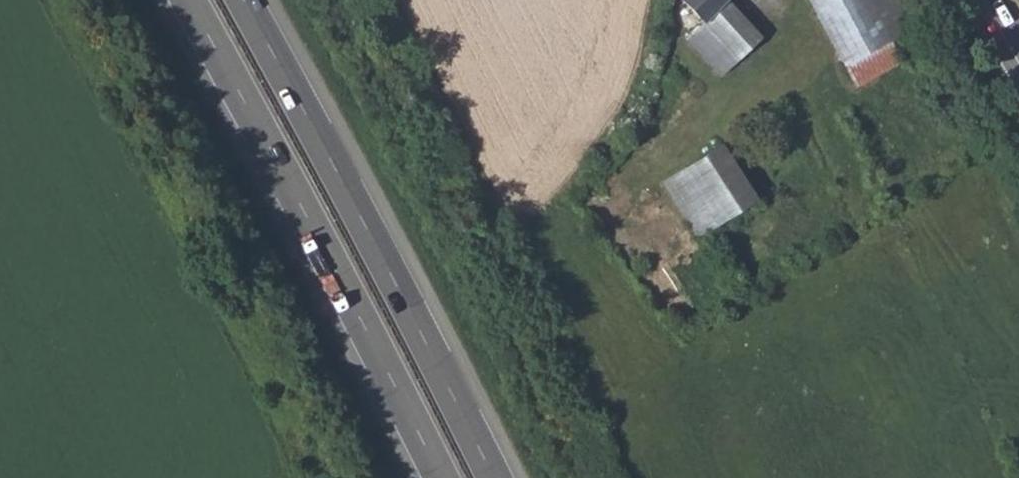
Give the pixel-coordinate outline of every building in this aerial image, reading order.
[(696,20),(727,56),(751,36),(720,0),(679,0),(696,20)] [(847,83),(889,58),(878,39),(903,23),(890,0),(801,0),(847,83)] [(705,75),(727,56),(696,20),(674,39),(705,75)] [(657,178),(692,236),(744,204),(708,146),(657,178)]
